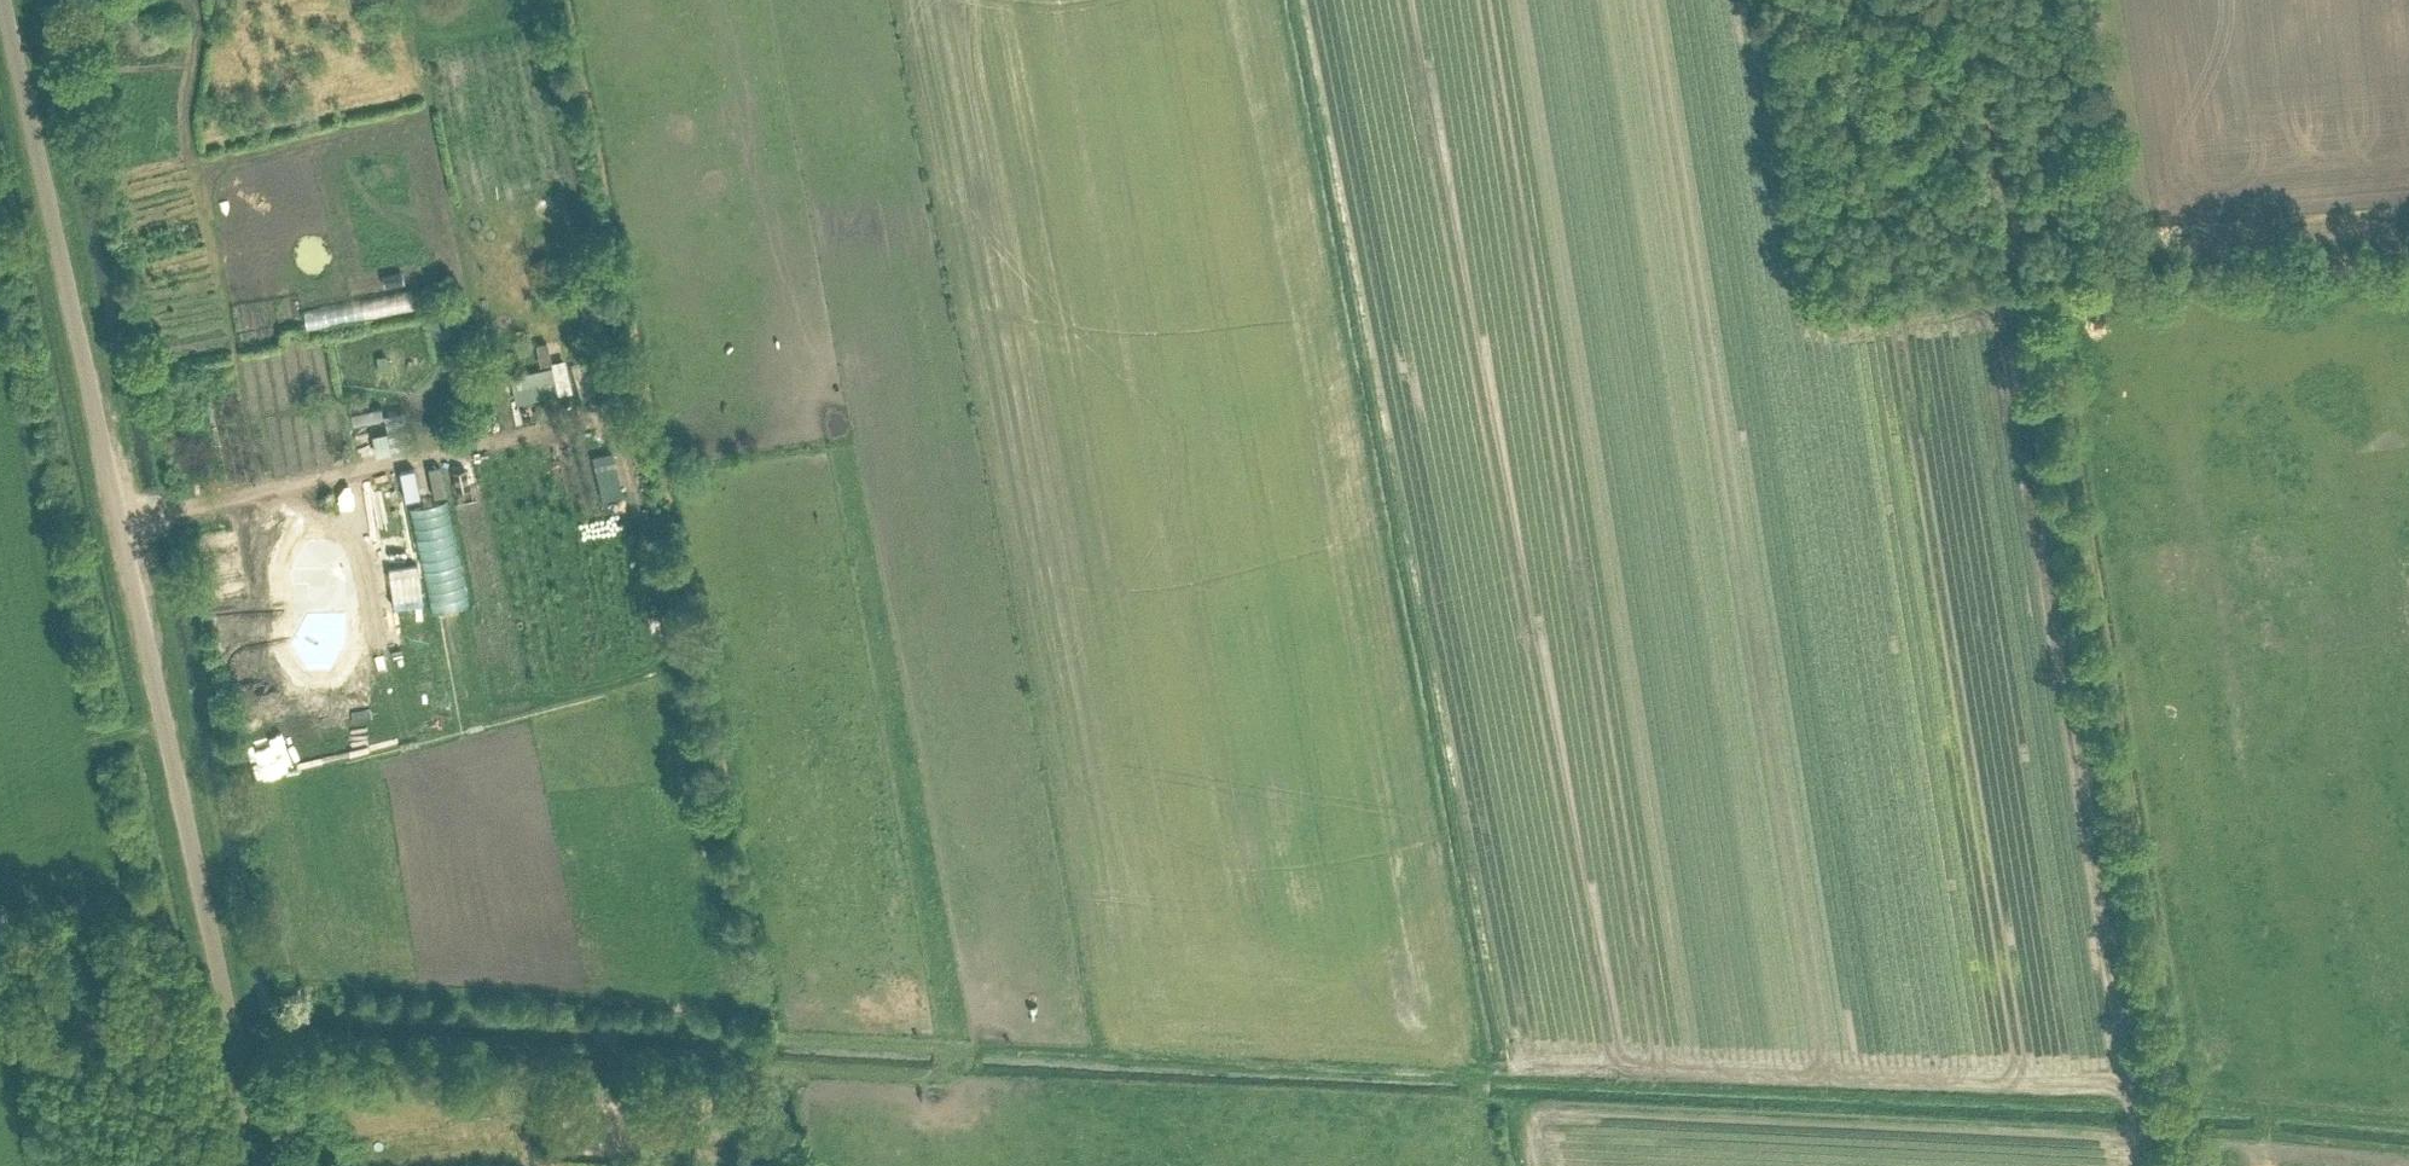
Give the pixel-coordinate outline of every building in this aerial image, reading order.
[(497,0),(471,0),(484,13),(497,0)] [(515,388),(556,379),(552,365),(512,374),(515,388)] [(364,436),(370,454),(385,450),(380,432),(364,436)] [(291,639),(308,666),(330,666),(346,638),(346,610),(345,565),(328,538),(306,538),(289,566),(291,639)]
